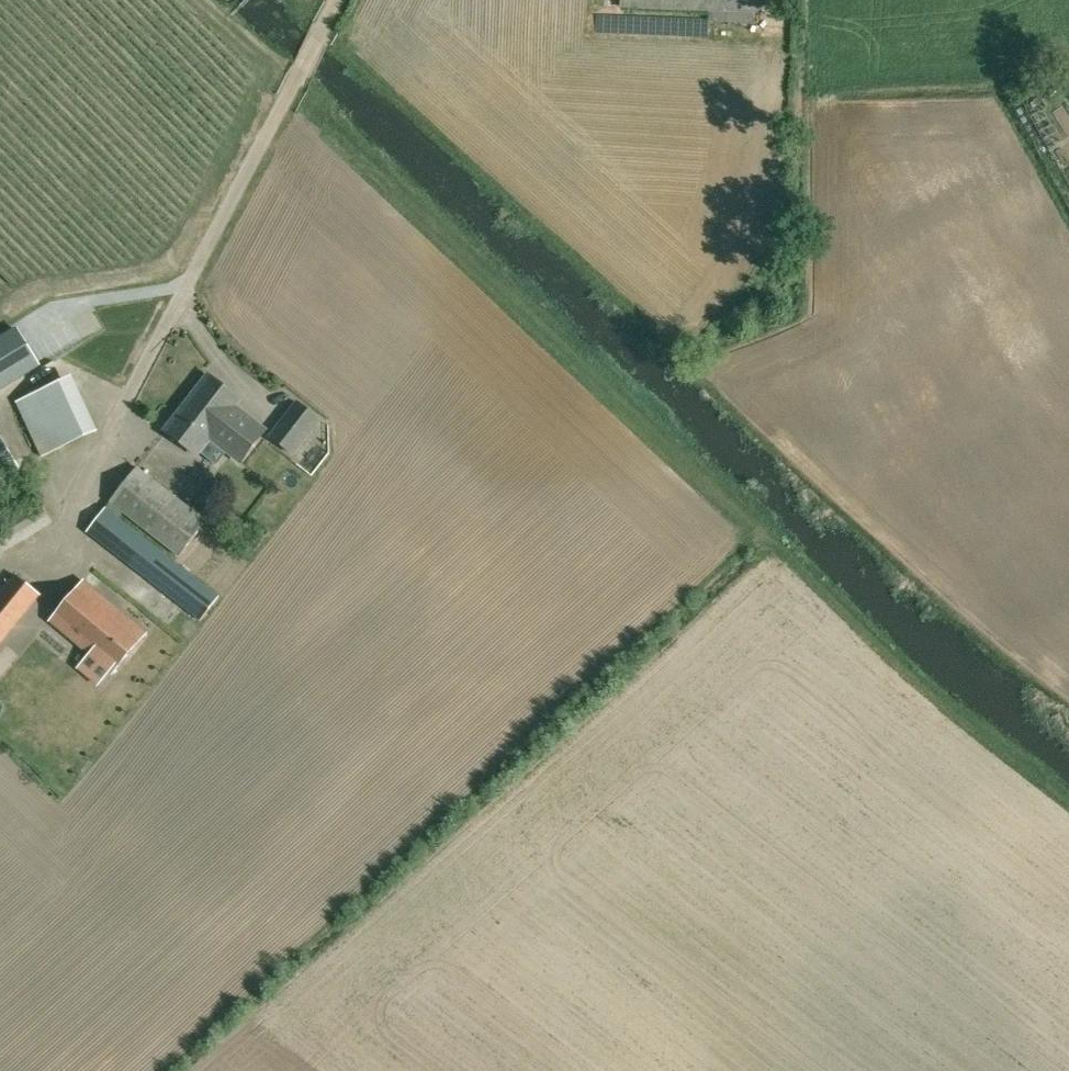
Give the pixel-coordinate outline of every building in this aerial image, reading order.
[(620,8),(762,13),(763,0),(621,0),(620,8)] [(29,373),(14,347),(0,355),(0,390),(29,373)] [(41,458),(99,431),(72,375),(16,401),(41,458)] [(209,375),(192,398),(228,427),(222,435),(225,437),(220,444),(241,461),(265,431),(234,406),(240,399),(209,375)] [(228,427),(192,398),(165,431),(196,455),(210,437),(220,444),(225,437),(222,435),(228,427)] [(292,453),(319,419),(298,403),(271,437),(292,453)] [(19,468),(17,463),(0,435),(0,480),(19,468)] [(316,441),(303,460),(322,474),(336,455),(316,441)] [(207,520),(138,466),(111,501),(181,555),(207,520)] [(220,597),(106,508),(87,532),(201,621),(220,597)] [(41,595),(16,574),(0,593),(0,645),(41,595)] [(148,632),(108,599),(54,621),(114,672),(148,632)]
